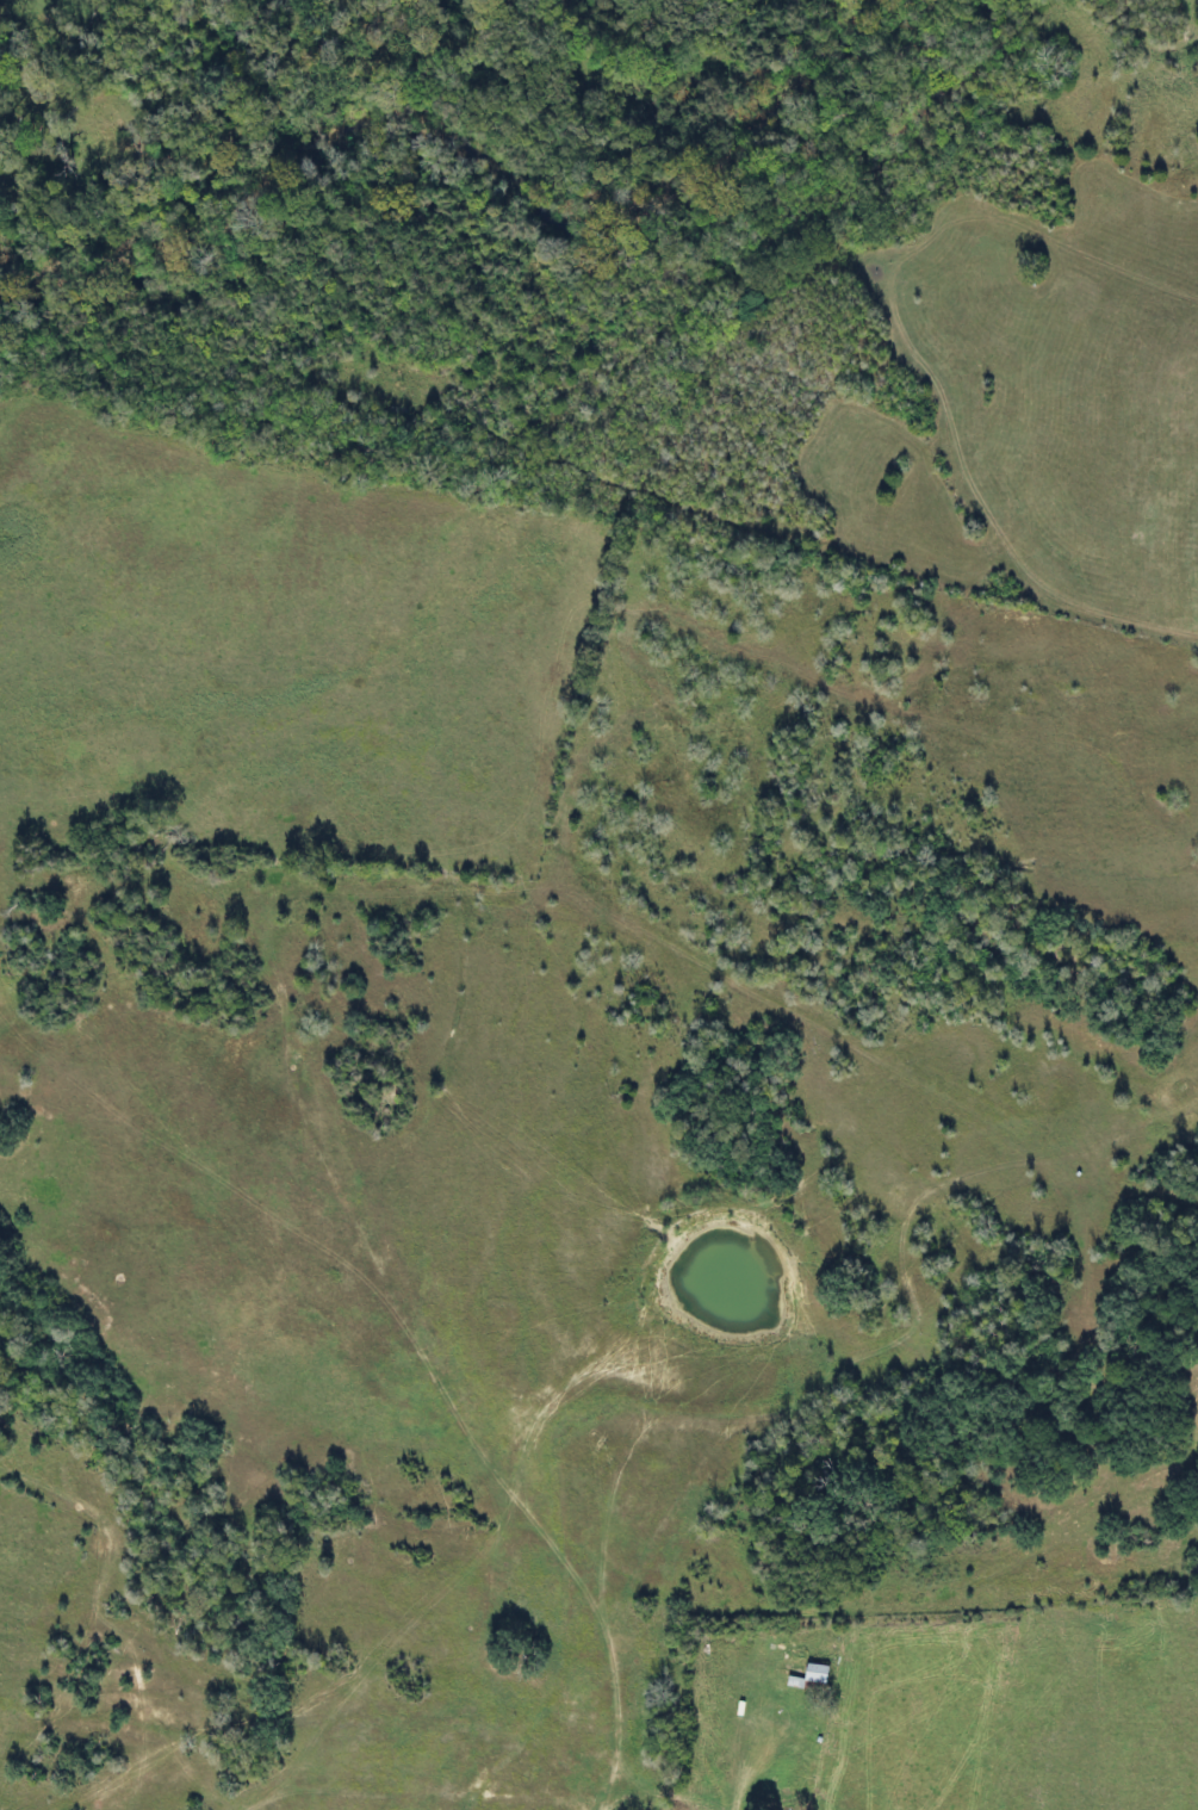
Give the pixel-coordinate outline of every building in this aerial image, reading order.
[(804,1680),(825,1684),(828,1666),(807,1662),(805,1672),(789,1669),(786,1686),(803,1689),(804,1680)]
